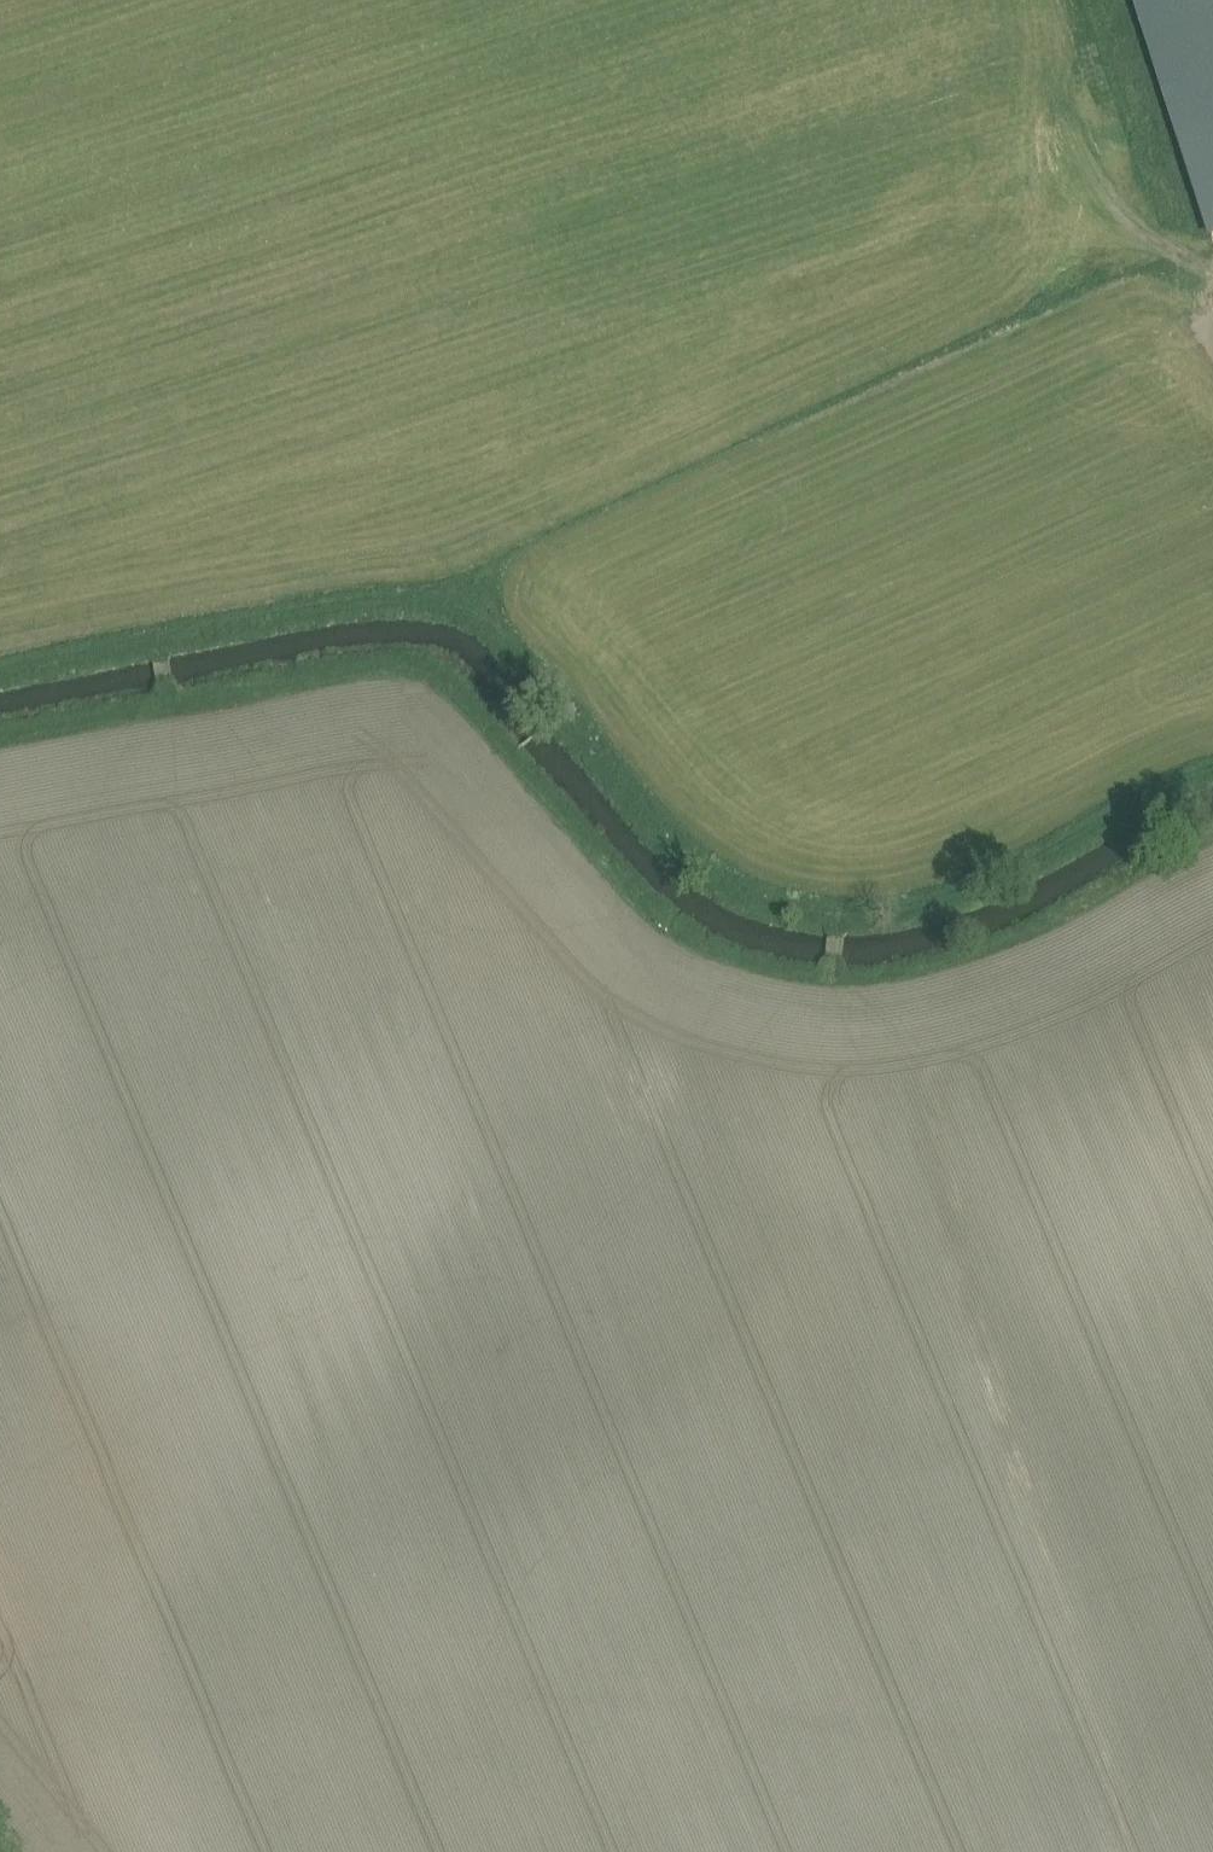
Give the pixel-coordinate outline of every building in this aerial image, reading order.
[(1209,240),(1212,238),(1212,0),(1132,0),(1209,240)]
